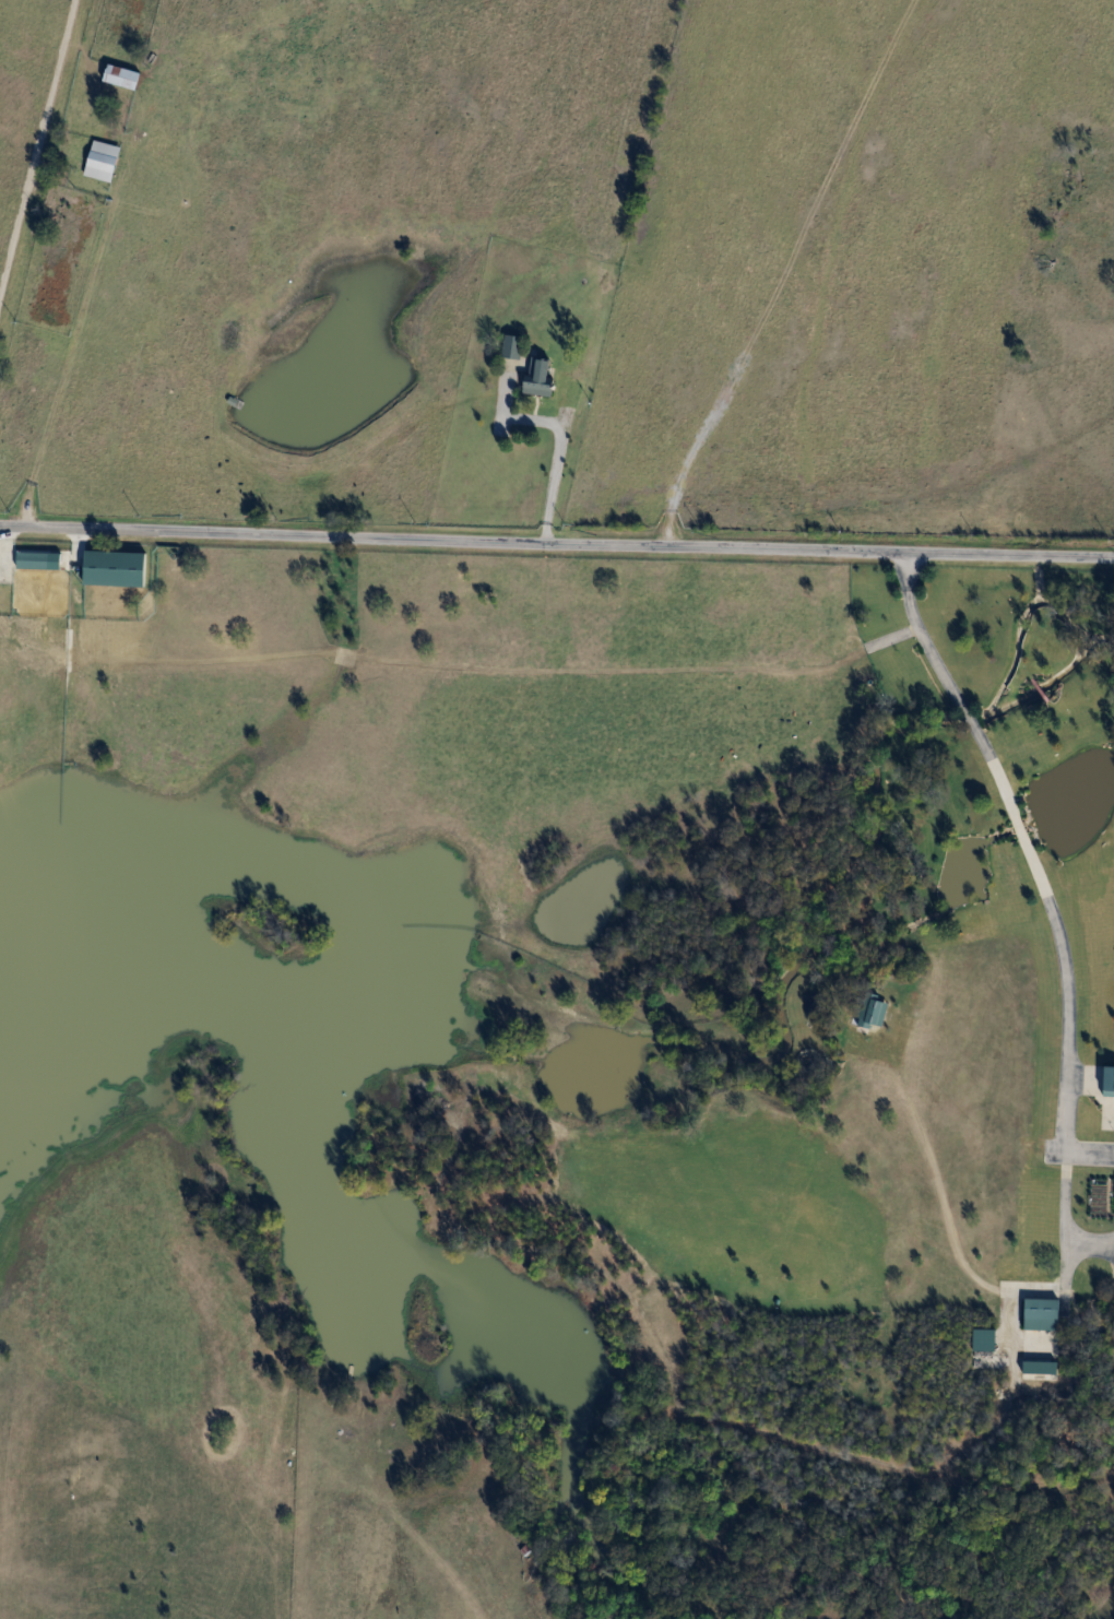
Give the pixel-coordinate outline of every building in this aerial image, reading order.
[(138,91),(143,73),(108,63),(103,81),(138,91)] [(114,183),(121,146),(93,141),(86,177),(114,183)] [(523,358),(524,336),(505,335),(504,358),(523,358)] [(554,394),(554,358),(529,358),(529,394),(554,394)] [(19,569),(52,569),(52,552),(19,552),(19,569)] [(857,1023),(879,1030),(888,1002),(867,995),(857,1023)] [(1060,1330),(1060,1298),(1027,1298),(1027,1330),(1060,1330)]
